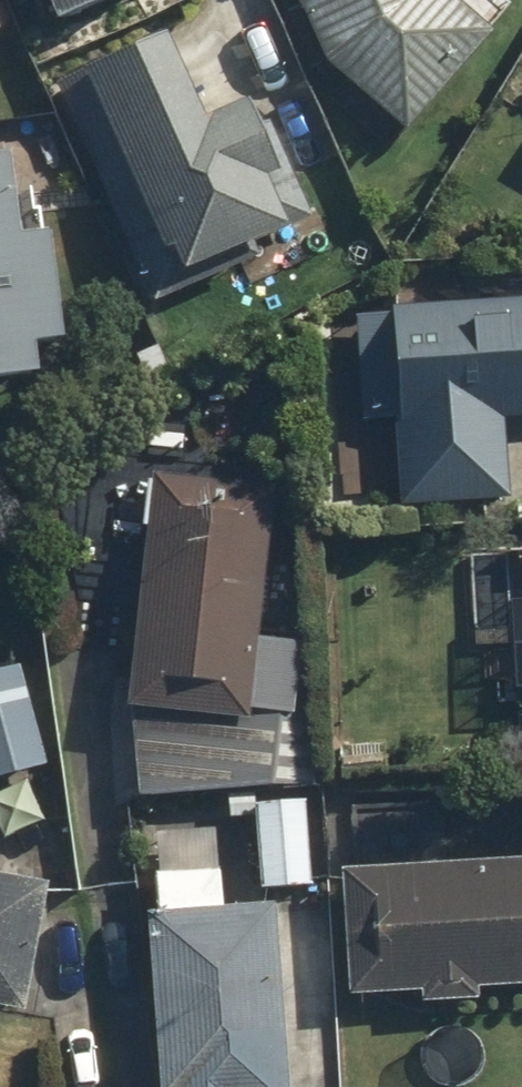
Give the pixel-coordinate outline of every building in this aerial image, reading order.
[(15,29),(2,0),(0,0),(0,36),(15,29)] [(78,19),(116,0),(68,0),(78,19)] [(334,55),(429,131),(510,22),(481,0),(310,0),(334,55)] [(191,14),(76,68),(174,275),(232,248),(319,207),(265,93),(235,107),(191,14)] [(0,149),(0,377),(58,373),(55,342),(85,340),(77,221),(34,224),(29,147),(0,149)] [(365,305),(366,421),(408,421),(409,505),(519,504),(518,413),(521,413),(521,303),(365,305)] [(270,627),(278,477),(151,470),(137,701),(311,711),(316,630),(270,627)] [(0,665),(0,783),(61,763),(25,656),(0,665)] [(158,734),(162,790),(310,779),(305,722),(158,734)] [(312,793),(262,802),(278,887),(328,878),(312,793)] [(358,987),(431,986),(431,1000),(496,999),(496,985),(521,984),(521,852),(356,855),(358,987)] [(167,900),(171,1086),(303,1086),(299,902),(233,904),(232,853),(166,854),(167,900)] [(36,1009),(59,878),(0,868),(0,1003),(36,1009)]
